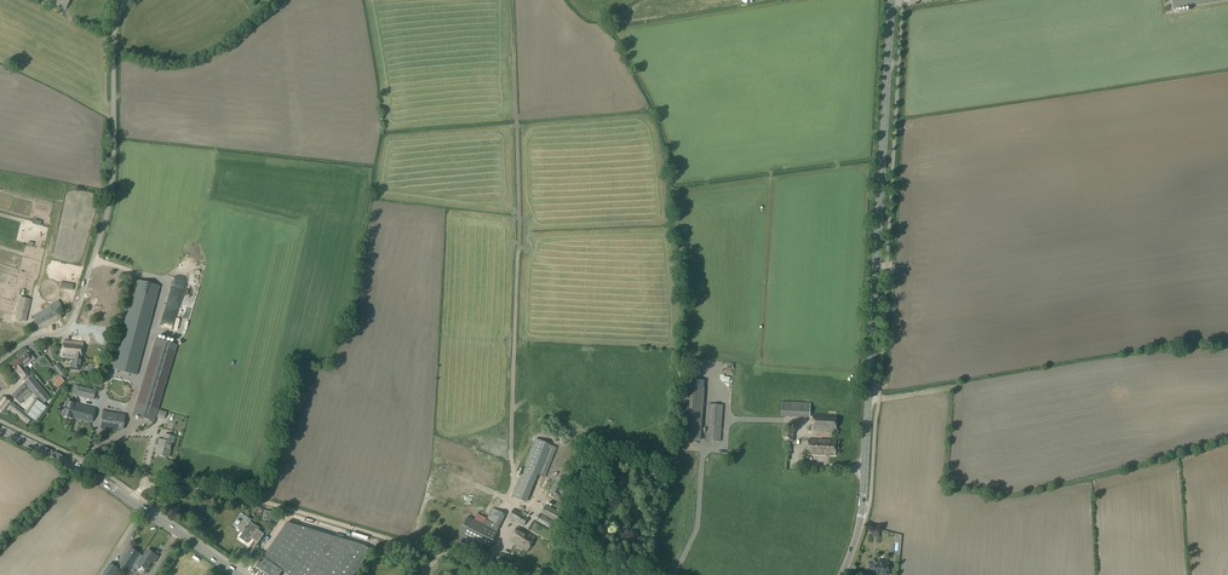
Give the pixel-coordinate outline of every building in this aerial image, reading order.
[(70,0),(42,0),(65,10),(70,0)] [(82,2),(77,0),(72,0),(66,12),(76,16),(82,2)] [(1174,10),(1227,1),(1227,0),(1172,0),(1174,10)] [(136,375),(159,287),(135,280),(112,369),(136,375)] [(20,297),(15,319),(25,321),(30,299),(20,297)] [(40,320),(36,322),(40,330),(44,328),(40,320)] [(154,421),(177,345),(155,339),(132,415),(154,421)] [(61,356),(74,358),(79,359),(79,357),(82,343),(63,340),(61,356)] [(28,351),(17,359),(22,365),(25,368),(33,361),(30,358),(32,357),(28,351)] [(70,362),(69,369),(78,371),(78,368),(79,368),(81,358),(79,357),(79,359),(74,358),(73,363),(70,362)] [(22,365),(17,359),(11,365),(22,379),(26,376),(28,379),(24,383),(42,404),(49,398),(32,377),(33,375),(31,372),(29,373),(22,365)] [(62,369),(57,373),(62,379),(67,376),(62,369)] [(53,382),(57,388),(64,382),(60,377),(53,382)] [(23,383),(11,394),(16,399),(27,388),(23,383)] [(79,387),(76,396),(93,400),(95,391),(79,387)] [(684,387),(681,439),(701,440),(704,389),(684,387)] [(27,388),(16,399),(21,404),(21,403),(23,402),(31,393),(29,392),(30,391),(27,388)] [(3,415),(11,403),(2,396),(0,398),(0,412),(3,415)] [(66,402),(62,417),(73,419),(73,418),(91,422),(95,409),(75,404),(76,402),(69,400),(69,402),(66,402)] [(36,401),(31,408),(36,412),(41,415),(46,407),(36,401)] [(781,402),(780,417),(808,418),(809,403),(781,402)] [(708,404),(705,440),(720,441),(723,405),(708,404)] [(32,419),(16,406),(12,412),(27,424),(32,419)] [(102,411),(99,428),(100,429),(117,432),(118,429),(122,430),(125,415),(102,411)] [(159,411),(157,418),(164,420),(166,413),(159,411)] [(813,415),(812,430),(835,431),(836,416),(813,415)] [(157,440),(156,445),(156,446),(158,446),(156,454),(168,457),(171,443),(173,443),(174,437),(164,434),(163,440),(159,440),(158,439),(157,440)] [(534,439),(523,469),(537,475),(545,478),(556,449),(548,445),(534,439)] [(808,440),(808,455),(835,456),(835,441),(808,440)] [(618,475),(616,477),(619,485),(621,486),(626,485),(627,483),(625,475),(622,473),(618,475)] [(559,477),(552,492),(553,494),(556,496),(558,495),(556,499),(564,502),(569,491),(561,487),(565,480),(564,477),(561,476),(559,477)] [(546,504),(541,513),(558,523),(564,514),(546,504)] [(468,517),(459,535),(488,550),(497,531),(505,515),(492,508),(486,520),(484,525),(468,517)] [(513,509),(509,517),(523,526),(528,518),(513,509)] [(276,513),(264,510),(262,519),(276,522),(279,518),(276,517),(276,513)] [(541,514),(537,521),(559,533),(562,526),(541,514)] [(238,519),(234,525),(238,528),(237,529),(243,533),(241,535),(239,538),(247,543),(249,540),(251,538),(258,543),(264,534),(257,529),(258,527),(250,522),(249,524),(244,520),(243,520),(242,522),(238,519)] [(256,567),(267,574),(280,574),(282,571),(288,574),(353,574),(370,548),(287,523),(263,557),(256,567)] [(517,527),(510,541),(527,551),(535,538),(517,527)] [(131,548),(120,564),(129,570),(135,560),(140,562),(138,564),(147,569),(156,555),(148,550),(143,557),(139,554),(131,548)] [(499,553),(496,563),(510,567),(513,557),(499,553)] [(373,556),(371,560),(373,560),(372,563),(377,565),(381,556),(376,554),(374,557),(373,556)] [(869,573),(875,574),(877,574),(885,574),(885,572),(888,573),(889,565),(886,565),(886,562),(880,561),(879,564),(876,563),(876,562),(876,561),(875,560),(874,560),(872,561),(872,562),(871,563),(870,563),(869,573)] [(117,568),(110,563),(103,574),(104,574),(113,574),(117,568)]
